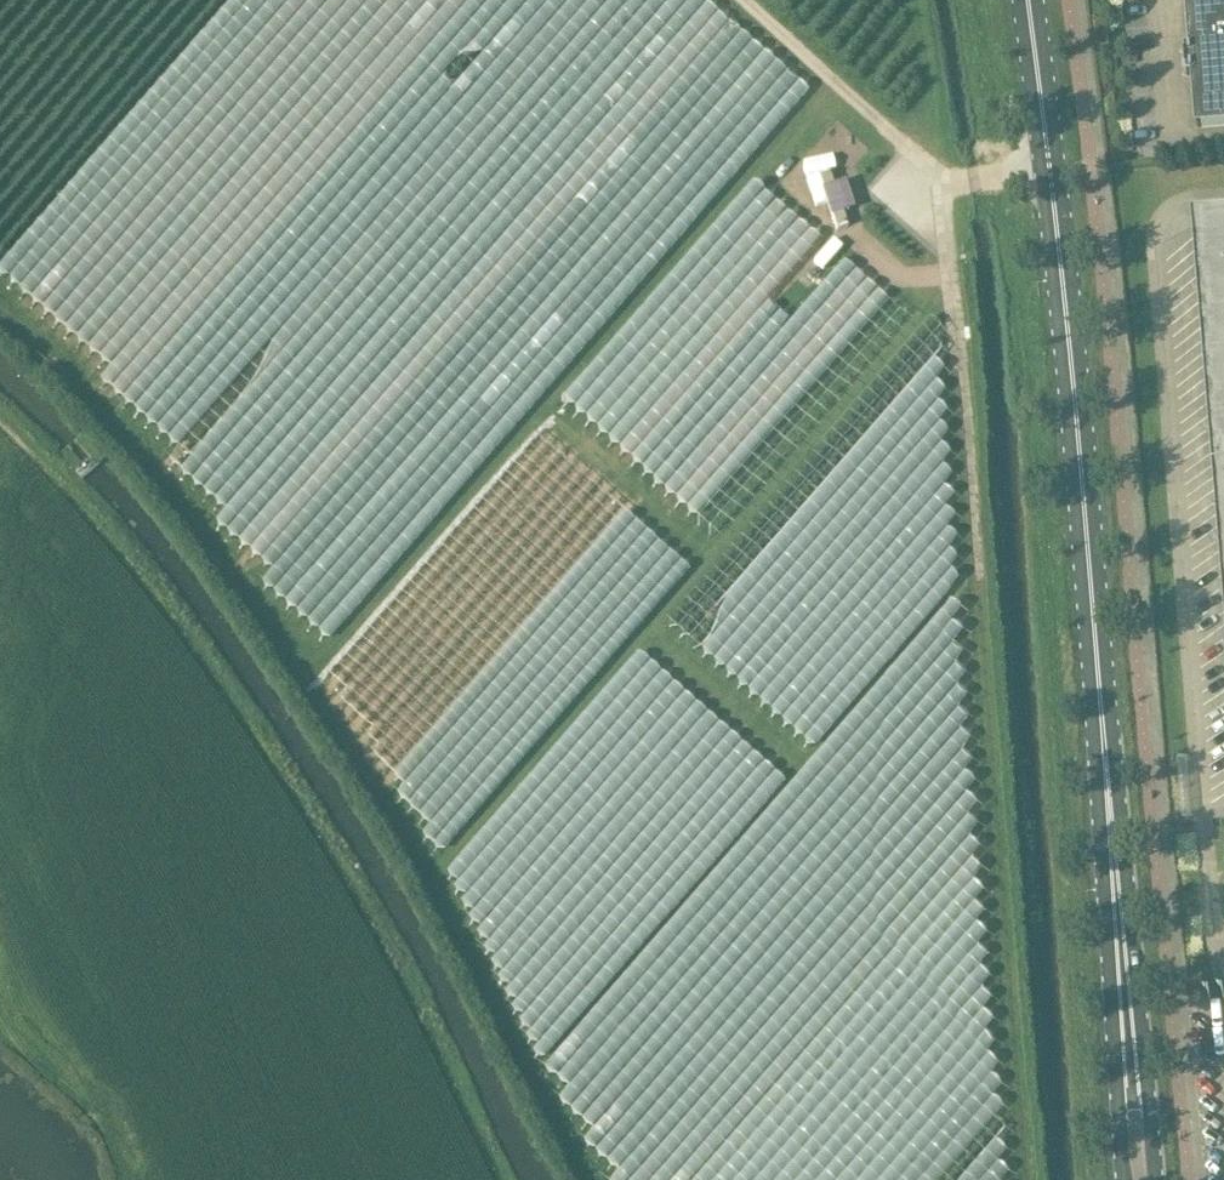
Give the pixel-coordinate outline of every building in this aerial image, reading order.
[(1196,129),(1223,127),(1223,0),(1186,0),(1190,49),(1185,49),(1188,77),(1192,76),(1196,129)] [(1194,216),(1223,585),(1223,214),(1194,216)] [(907,423),(906,513),(931,513),(931,481),(948,481),(949,425),(930,425),(930,424),(907,423)] [(955,596),(957,572),(948,571),(950,548),(922,546),(920,575),(921,575),(918,618),(923,618),(924,608),(939,609),(941,595),(955,596)]
